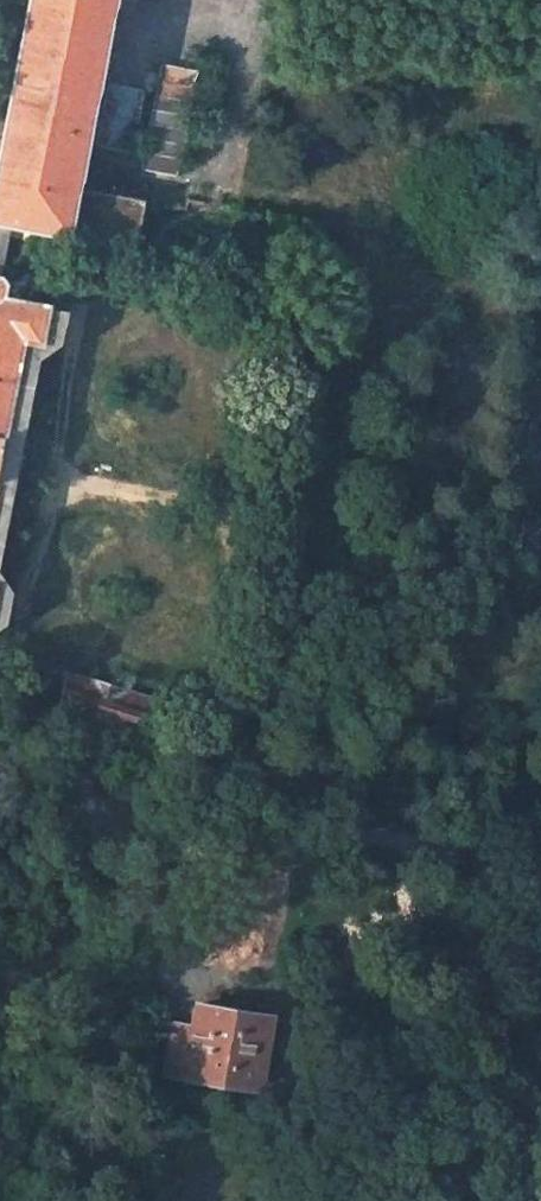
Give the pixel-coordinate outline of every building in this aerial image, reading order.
[(73,183),(109,0),(34,0),(0,175),(0,216),(12,218),(65,228),(73,183)] [(175,176),(198,70),(162,62),(139,168),(175,176)] [(143,197),(73,183),(65,228),(134,241),(143,197)] [(12,218),(0,216),(0,282),(12,218)] [(19,337),(37,340),(42,308),(0,301),(0,437),(19,337)] [(38,351),(58,338),(63,312),(42,308),(37,340),(19,337),(0,437),(0,548),(38,351)] [(4,623),(10,592),(0,576),(0,626),(4,623)] [(169,701),(55,666),(43,706),(156,740),(169,701)] [(74,736),(64,772),(101,784),(112,747),(74,736)] [(193,1028),(185,1076),(260,1089),(273,1019),(196,1006),(193,1028)] [(193,1028),(175,1025),(167,1072),(185,1076),(193,1028)]
